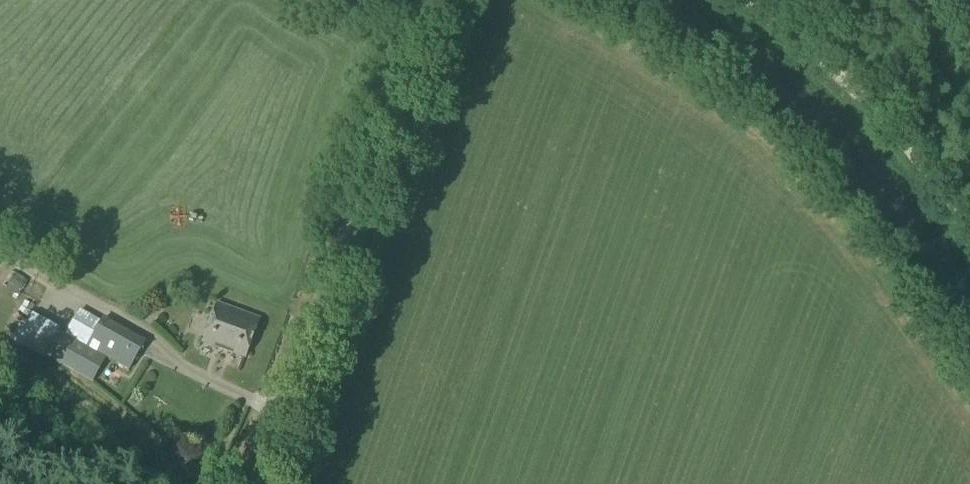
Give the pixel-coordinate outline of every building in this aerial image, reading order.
[(202,343),(223,351),(245,359),(259,320),(217,304),(202,343)] [(32,314),(23,331),(17,343),(45,357),(93,383),(98,374),(107,358),(129,371),(146,343),(104,320),(102,322),(80,310),(75,308),(62,331),(60,329),(32,314)]
